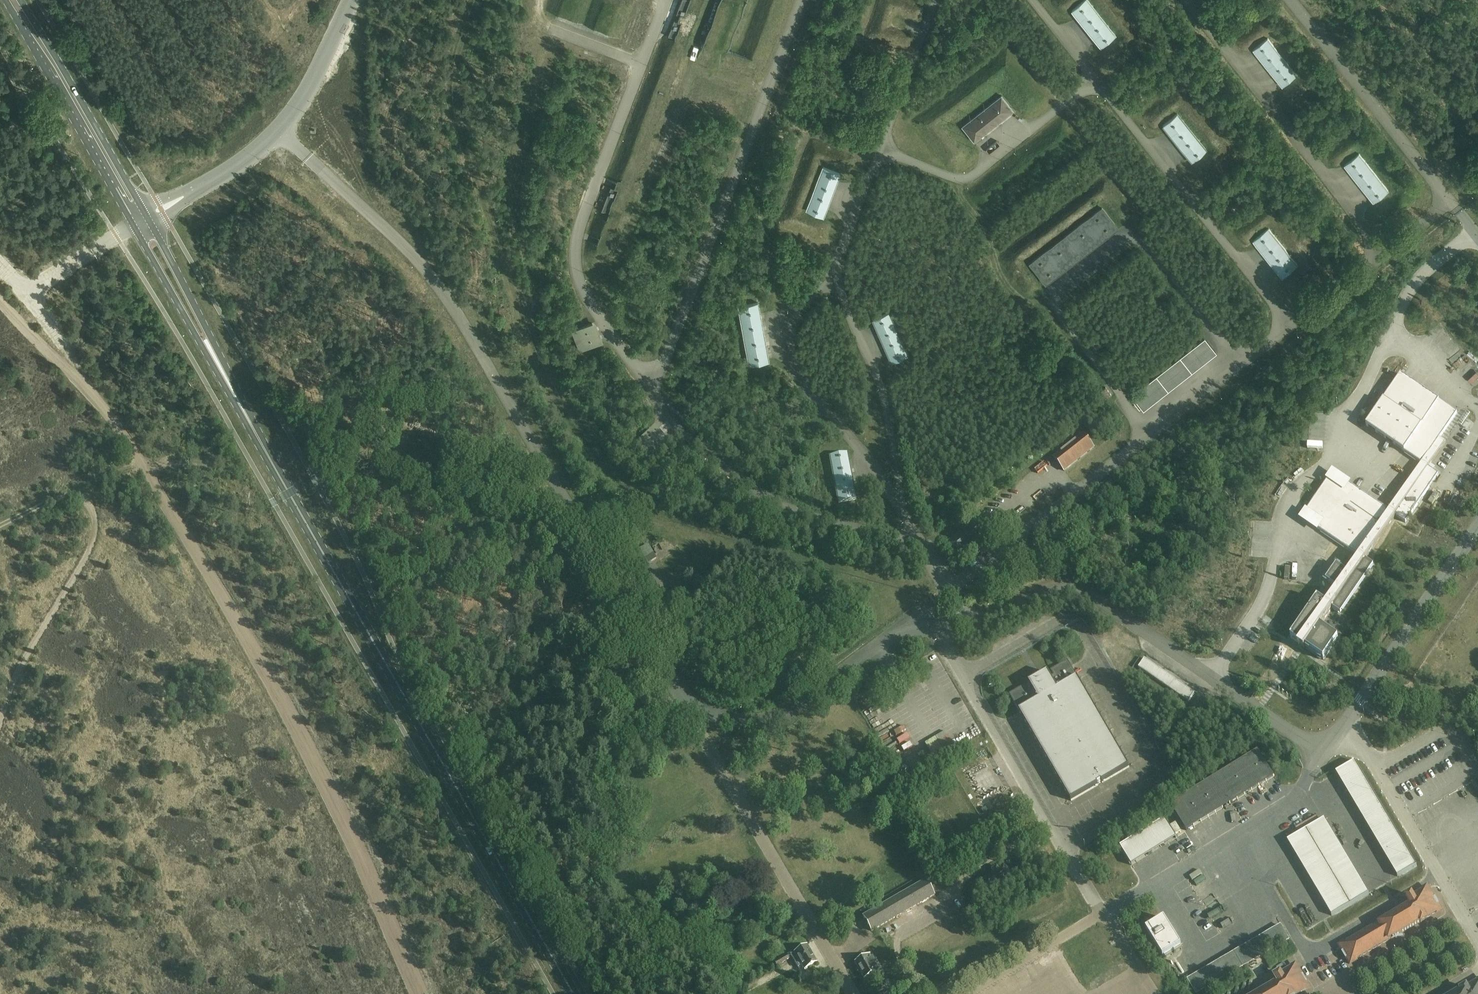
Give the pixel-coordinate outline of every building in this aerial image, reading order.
[(1101,48),(1116,36),(1087,0),(1086,0),(1072,11),(1101,48)] [(1268,38),(1254,49),(1283,87),(1297,75),(1268,38)] [(962,126),(974,141),(992,127),(990,124),(993,121),(995,124),(1013,110),(1001,96),(962,126)] [(1163,126),(1192,163),(1207,151),(1178,114),(1163,126)] [(1359,154),(1345,165),(1374,202),(1388,191),(1359,154)] [(823,218),(840,174),(823,167),(806,211),(823,218)] [(1045,283),(1100,241),(1117,228),(1102,208),(1030,264),(1045,283)] [(1254,241),(1283,278),(1298,266),(1269,229),(1254,241)] [(769,361),(758,302),(738,306),(749,365),(769,361)] [(872,319),(891,362),(908,355),(889,312),(872,319)] [(592,323),(573,330),(580,350),(600,343),(592,323)] [(1143,408),(1205,360),(1215,352),(1204,339),(1133,395),(1135,397),(1133,399),(1139,407),(1141,406),(1143,408)] [(1316,527),(1334,539),(1358,556),(1347,572),(1336,564),(1326,580),(1337,587),(1326,603),(1317,598),(1290,637),(1323,659),(1338,638),(1320,626),(1332,608),(1338,612),(1371,564),(1365,560),(1395,515),(1405,522),(1438,474),(1428,467),(1446,441),(1440,437),(1457,412),(1401,374),(1366,425),(1422,463),(1389,510),(1347,482),(1343,488),(1328,478),(1306,511),(1320,521),(1316,527)] [(1101,390),(1106,398),(1111,395),(1106,387),(1101,390)] [(666,444),(652,428),(636,442),(650,458),(666,444)] [(1094,447),(1083,433),(1054,457),(1064,470),(1094,447)] [(856,499),(847,453),(829,456),(838,502),(856,499)] [(639,549),(647,563),(656,558),(648,544),(639,549)] [(639,574),(651,594),(665,586),(653,566),(639,574)] [(1188,701),(1195,692),(1145,658),(1138,667),(1188,701)] [(1129,767),(1072,667),(1068,660),(1051,670),(1054,675),(1044,681),(1043,679),(1037,682),(1039,684),(1032,688),(1029,690),(1026,684),(1009,694),(1071,800),(1098,785),(1098,784),(1102,781),(1102,782),(1129,767)] [(1186,830),(1274,776),(1258,750),(1170,804),(1186,830)] [(1417,865),(1355,761),(1336,772),(1398,876),(1417,865)] [(1177,837),(1165,818),(1120,846),(1132,865),(1177,837)] [(1369,893),(1325,818),(1287,840),(1332,915),(1369,893)] [(1176,822),(1171,825),(1176,834),(1181,830),(1176,822)] [(925,881),(864,917),(872,931),(933,895),(925,881)] [(1442,909),(1429,886),(1413,896),(1413,895),(1407,898),(1410,905),(1339,946),(1349,964),(1421,922),(1427,919),(1426,918),(1442,909)] [(1181,945),(1164,918),(1152,925),(1149,919),(1138,925),(1142,932),(1146,929),(1163,956),(1181,945)] [(1289,939),(1281,925),(1188,979),(1196,993),(1289,939)] [(806,946),(792,954),(791,955),(798,967),(802,965),(804,969),(816,962),(806,946)] [(789,958),(787,954),(774,961),(773,962),(775,967),(777,966),(783,962),(789,958)] [(855,963),(864,978),(878,969),(875,963),(870,954),(855,963)] [(1258,993),(1297,993),(1310,987),(1296,964),(1281,973),(1280,972),(1274,976),(1278,982),(1258,993)] [(1454,993),(1477,993),(1477,980),(1467,987),(1466,986),(1460,990),(1461,990),(1454,993)]
